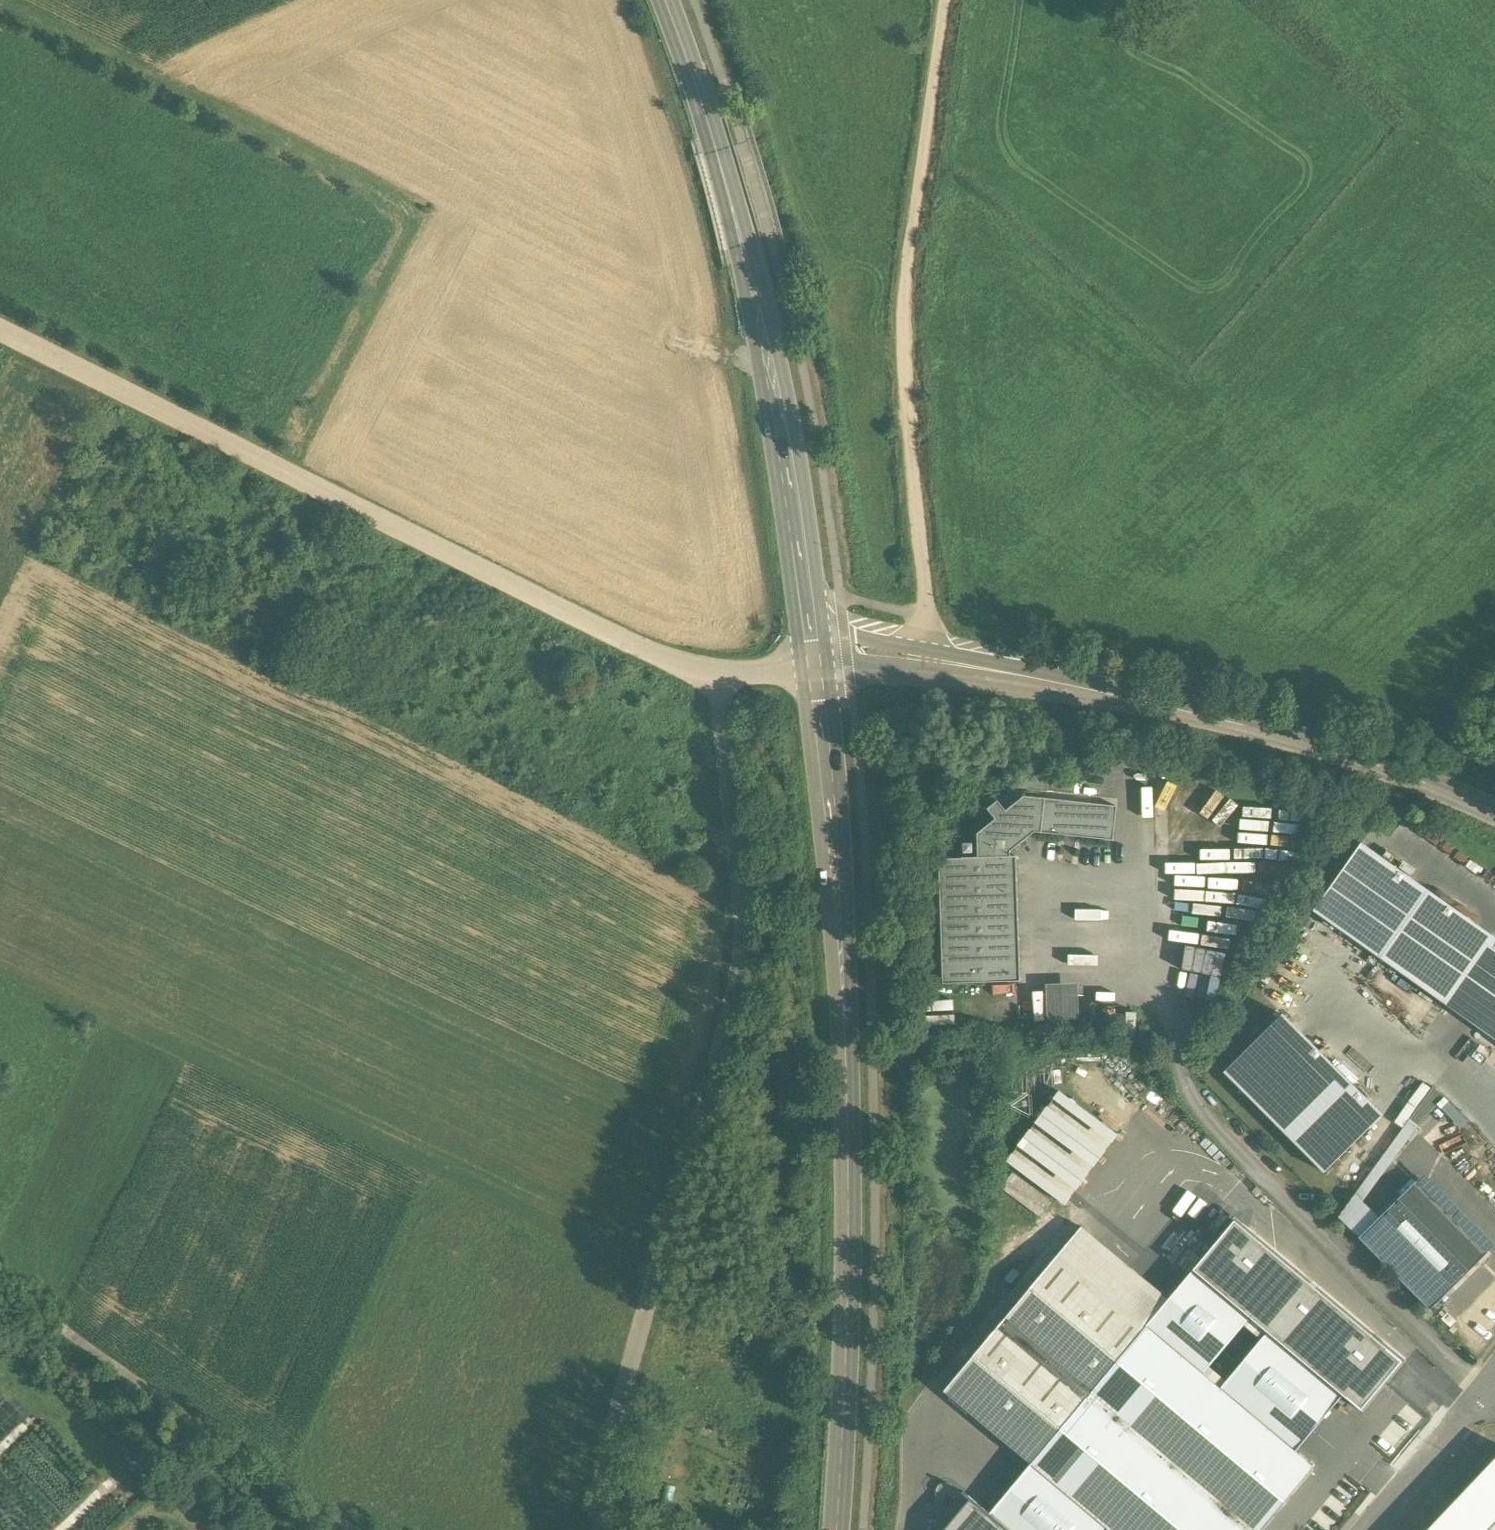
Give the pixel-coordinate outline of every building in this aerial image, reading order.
[(1174,813),(1213,814),(1213,789),(1174,789),(1174,813)] [(1005,811),(996,800),(986,809),(994,819),(976,834),(977,857),(1009,856),(1009,852),(1033,832),(1040,833),(1044,798),(1023,796),(1005,811)] [(1116,806),(1044,798),(1040,833),(1112,840),(1116,806)] [(1366,843),(1317,911),(1442,1003),(1491,934),(1366,843)] [(977,857),(960,858),(938,859),(942,984),(1019,981),(1015,856),(1009,856),(977,857)] [(1077,955),(1119,955),(1119,920),(1130,920),(1130,901),(1080,901),(1080,919),(1089,919),(1089,936),(1077,936),(1077,955)] [(1491,934),(1442,1003),(1494,1040),(1494,937),(1491,934)] [(1077,982),(1045,983),(1046,1020),(1078,1019),(1077,982)] [(1222,1075),(1320,1173),(1381,1112),(1283,1014),(1222,1075)] [(1409,1118),(1417,1126),(1444,1098),(1432,1086),(1409,1118)] [(1007,1163),(1066,1205),(1117,1135),(1058,1092),(1007,1163)] [(1005,1189),(1043,1218),(1055,1201),(1018,1173),(1005,1189)] [(1415,1182),(1358,1238),(1429,1310),(1486,1254),(1415,1182)] [(1192,1271),(1342,1394),(1361,1411),(1403,1360),(1234,1221),(1192,1271)] [(1168,1300),(1081,1227),(1058,1254),(1145,1327),(1168,1300)] [(1058,1254),(944,1391),(1031,1464),(1145,1327),(1058,1254)] [(1323,1417),(1342,1394),(1192,1271),(1175,1292),(1168,1300),(1145,1328),(1294,1451),(1323,1417)] [(1145,1327),(1031,1464),(1111,1529),(1260,1529),(1313,1466),(1294,1451),(1145,1327)] [(1378,1420),(1393,1433),(1408,1415),(1393,1402),(1378,1420)] [(1428,1529),(1494,1529),(1494,1461),(1428,1529)] [(1008,1529),(1108,1529),(1030,1465),(1010,1489),(989,1514),(1008,1529)] [(989,1514),(970,1499),(944,1529),(1008,1529),(989,1514)]
